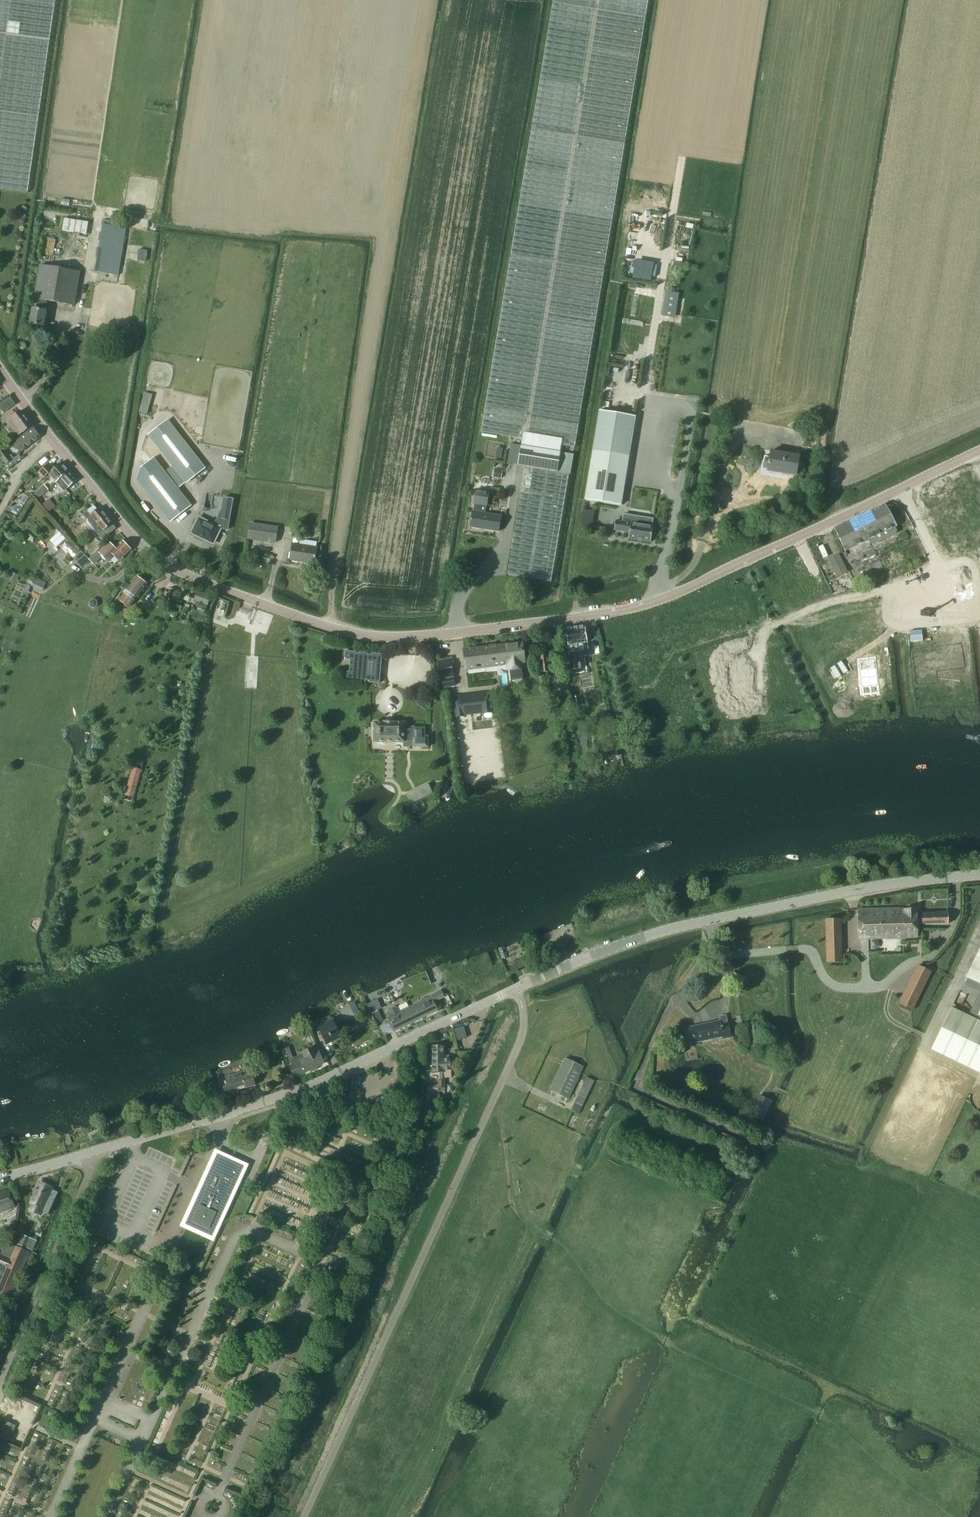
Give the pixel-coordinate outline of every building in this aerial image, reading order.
[(56,0),(0,0),(0,188),(28,191),(56,0)] [(569,474),(570,474),(573,454),(561,452),(562,445),(575,447),(593,335),(625,142),(645,20),(648,0),(552,0),(552,2),(547,31),(514,235),(481,432),(523,439),(521,445),(517,465),(533,468),(569,474)] [(118,275),(126,228),(103,224),(95,271),(118,275)] [(74,305),(80,272),(40,265),(34,298),(38,299),(36,309),(32,308),(30,324),(44,326),(47,310),(46,310),(47,300),(74,305)] [(16,404),(10,397),(0,404),(0,407),(4,412),(16,404)] [(593,450),(585,500),(621,505),(629,455),(635,416),(599,410),(593,450)] [(31,425),(20,411),(7,421),(18,436),(31,425)] [(168,420),(148,435),(186,483),(205,467),(168,420)] [(20,451),(40,436),(33,428),(13,443),(20,451)] [(4,450),(0,453),(0,456),(6,464),(12,459),(4,450)] [(796,475),(799,455),(771,451),(770,457),(764,456),(762,468),(768,469),(768,470),(796,475)] [(56,482),(69,471),(62,462),(54,469),(49,463),(38,472),(44,478),(49,474),(56,482)] [(158,464),(137,480),(170,521),(191,505),(158,464)] [(494,468),(493,476),(501,478),(503,469),(494,468)] [(569,474),(533,468),(529,493),(521,492),(508,574),(551,582),(569,474)] [(64,491),(77,479),(69,471),(56,482),(64,491)] [(41,496),(48,489),(44,485),(35,493),(39,497),(41,496)] [(470,527),(499,531),(501,516),(485,513),(486,505),(486,506),(489,492),(476,489),(474,504),(473,511),(470,527)] [(195,525),(191,533),(195,535),(196,536),(202,539),(203,539),(207,541),(213,543),(214,543),(215,541),(221,528),(228,530),(233,499),(224,497),(222,508),(214,525),(208,522),(207,520),(201,518),(200,518),(199,518),(198,519),(196,519),(195,523),(195,525)] [(116,529),(100,507),(97,509),(94,505),(82,514),(101,540),(108,535),(116,529)] [(886,511),(860,524),(873,548),(884,543),(885,544),(892,540),(892,539),(898,536),(899,535),(887,510),(886,511)] [(616,520),(614,530),(629,532),(628,538),(650,542),(653,526),(652,526),(653,519),(623,514),(622,521),(616,520)] [(275,542),(278,527),(250,523),(248,538),(275,542)] [(840,534),(839,534),(851,559),(852,559),(873,548),(860,524),(840,534)] [(103,543),(98,538),(93,542),(98,547),(103,543)] [(118,560),(131,549),(123,541),(115,548),(110,542),(99,552),(97,550),(89,559),(94,564),(102,556),(108,562),(114,556),(118,560)] [(314,564),(317,548),(293,544),(290,560),(314,564)] [(90,560),(81,550),(73,557),(82,567),(90,560)] [(842,561),(831,566),(837,577),(847,572),(842,561)] [(137,597),(147,584),(137,576),(129,587),(127,585),(121,592),(124,594),(119,600),(129,607),(134,600),(136,597),(137,597)] [(205,614),(212,596),(197,591),(194,601),(197,602),(196,606),(199,607),(198,611),(205,614)] [(578,651),(577,644),(588,642),(585,626),(566,629),(568,645),(570,645),(571,652),(566,653),(569,671),(581,669),(578,651)] [(523,679),(521,662),(524,661),(522,643),(518,644),(518,642),(507,644),(507,645),(497,647),(497,648),(490,649),(490,647),(464,651),(467,669),(508,663),(511,681),(523,679)] [(954,647),(915,652),(918,681),(934,680),(932,668),(938,661),(956,659),(962,659),(962,658),(956,658),(955,653),(961,652),(961,651),(955,652),(954,647)] [(380,683),(382,654),(345,651),(344,659),(350,660),(349,672),(343,671),(342,680),(380,683)] [(555,670),(553,655),(537,657),(538,666),(539,666),(539,672),(555,670)] [(875,657),(857,659),(861,696),(879,694),(875,657)] [(453,672),(451,659),(436,661),(438,674),(453,672)] [(492,712),(489,692),(453,697),(456,717),(492,712)] [(401,742),(402,742),(404,742),(404,741),(412,741),(412,747),(428,747),(428,736),(425,736),(425,728),(414,728),(414,729),(404,729),(404,722),(395,722),(383,722),(374,722),(374,741),(377,741),(378,742),(383,742),(384,741),(385,741),(385,742),(393,742),(393,741),(395,741),(396,742),(401,742)] [(135,789),(141,770),(133,767),(127,787),(135,789)] [(432,793),(428,784),(417,789),(421,798),(432,793)] [(860,911),(859,940),(918,937),(917,924),(922,924),(922,914),(917,914),(917,908),(860,911)] [(948,913),(922,914),(922,924),(922,925),(948,924),(948,913)] [(840,919),(826,919),(827,953),(841,953),(840,919)] [(966,976),(968,977),(965,983),(979,990),(979,948),(966,976)] [(523,958),(514,962),(517,969),(526,965),(523,958)] [(932,971),(917,964),(899,1003),(913,1010),(932,971)] [(387,1013),(389,1017),(388,1017),(394,1031),(438,1010),(434,1001),(444,996),(441,990),(430,995),(431,996),(401,1011),(399,1008),(394,1006),(389,1008),(387,1013)] [(931,1049),(979,1073),(979,1010),(978,1014),(979,1015),(978,1020),(951,1007),(931,1049)] [(333,1020),(321,1026),(328,1042),(341,1036),(333,1020)] [(685,1028),(687,1039),(695,1037),(696,1041),(723,1036),(723,1038),(731,1037),(729,1023),(721,1025),(720,1021),(685,1028)] [(788,1036),(771,1039),(773,1049),(790,1046),(788,1036)] [(305,1057),(290,1064),(296,1077),(326,1062),(319,1050),(317,1051),(314,1045),(302,1052),(305,1057)] [(433,1065),(431,1065),(431,1072),(433,1072),(440,1072),(441,1079),(441,1080),(439,1080),(439,1084),(439,1087),(445,1087),(445,1072),(445,1070),(451,1070),(450,1055),(444,1056),(443,1045),(432,1045),(433,1065)] [(550,1090),(568,1099),(583,1066),(565,1057),(550,1090)] [(283,1065),(281,1065),(283,1069),(285,1068),(286,1072),(291,1070),(287,1059),(281,1061),(283,1065)] [(251,1070),(226,1077),(228,1085),(224,1086),(226,1095),(239,1092),(239,1089),(255,1085),(251,1070)] [(579,1113),(594,1080),(587,1077),(571,1110),(579,1113)] [(427,1085),(428,1098),(439,1098),(439,1087),(439,1084),(427,1085)] [(759,1097),(750,1115),(761,1120),(770,1102),(759,1097)] [(241,1167),(218,1157),(188,1223),(211,1233),(241,1167)] [(41,1215),(42,1211),(48,1214),(54,1200),(48,1198),(53,1187),(48,1185),(49,1185),(44,1183),(40,1182),(37,1189),(35,1189),(33,1194),(34,1194),(31,1202),(33,1203),(30,1210),(41,1215)] [(0,1192),(0,1212),(16,1206),(10,1189),(0,1192)] [(21,1234),(18,1244),(27,1247),(31,1238),(21,1234)] [(16,1245),(0,1284),(0,1291),(11,1295),(30,1251),(16,1245)] [(0,1434),(0,1437),(8,1440),(15,1426),(6,1421),(0,1434)]
